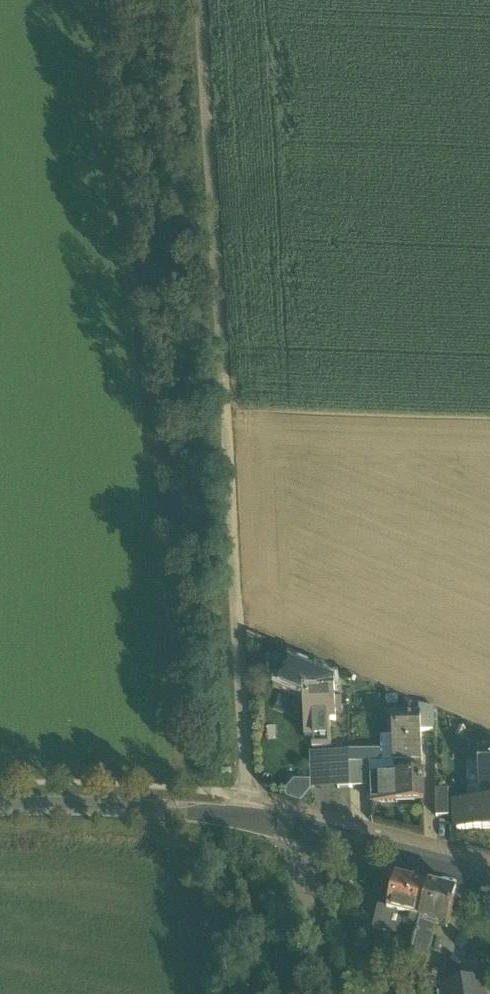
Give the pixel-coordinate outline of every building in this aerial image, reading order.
[(319,682),(319,675),(295,665),(286,685),(305,693),(306,735),(312,735),(313,746),(330,745),(329,720),(335,720),(334,682),(319,682)] [(420,716),(421,731),(434,731),(434,709),(420,706),(420,716)] [(420,716),(392,717),(394,763),(422,762),(421,731),(420,716)] [(479,754),(480,789),(489,789),(489,754),(479,754)] [(349,764),(349,756),(314,757),(315,789),(350,787),(349,764)] [(422,762),(394,763),(394,775),(371,776),(369,776),(369,786),(370,802),(423,800),(422,762)] [(371,776),(370,763),(349,764),(350,787),(369,786),(369,776),(371,776)] [(288,791),(301,800),(310,787),(298,777),(288,791)] [(480,789),(480,802),(456,802),(457,830),(489,829),(489,789),(480,789)] [(435,792),(436,818),(448,818),(447,791),(435,792)] [(430,886),(395,877),(386,911),(411,918),(421,921),(430,886)] [(419,930),(416,941),(430,945),(433,930),(429,929),(431,924),(447,928),(456,893),(430,886),(421,921),(419,930)] [(421,921),(411,918),(408,927),(419,930),(421,921)] [(430,945),(416,941),(412,955),(420,957),(419,961),(425,963),(430,945)] [(442,984),(443,993),(482,993),(480,979),(442,984)]
